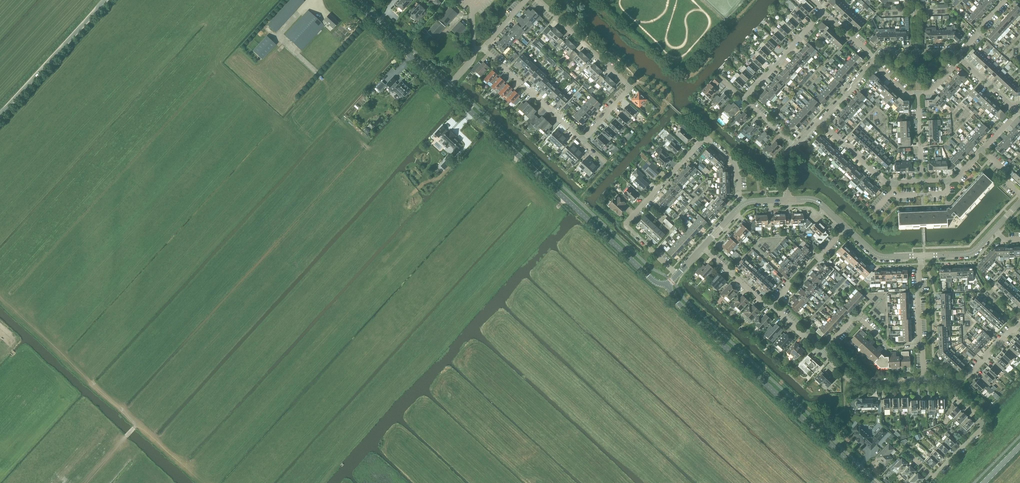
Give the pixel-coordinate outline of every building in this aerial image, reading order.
[(304,1),(303,0),(290,0),(268,25),(276,32),(304,1)] [(398,0),(400,2),(399,3),(397,2),(395,3),(395,5),(395,6),(395,7),(395,8),(396,7),(397,8),(398,8),(399,7),(403,11),(412,1),(411,0),(398,0)] [(806,15),(807,15),(811,11),(811,10),(813,8),(814,8),(805,0),(803,0),(801,2),(801,3),(798,7),(807,15),(806,15)] [(844,4),(840,0),(839,0),(833,7),(837,11),(844,4)] [(985,0),(980,0),(979,2),(987,10),(991,6),(985,0)] [(975,6),(977,8),(984,14),(987,10),(979,2),(975,6)] [(842,15),(848,8),(844,4),(837,11),(842,15)] [(419,21),(426,13),(424,11),(424,10),(420,6),(417,9),(414,7),(409,12),(412,14),(411,15),(412,16),(411,17),(411,18),(413,20),(414,19),(415,19),(416,19),(419,21)] [(794,10),(791,13),(800,22),(800,23),(804,18),(806,15),(807,15),(798,7),(797,6),(794,10)] [(428,46),(458,14),(450,7),(428,31),(427,31),(425,29),(423,32),(425,34),(421,39),(428,46)] [(846,19),(852,12),(848,8),(842,15),(846,19)] [(984,14),(977,8),(974,12),(980,18),(984,14)] [(528,9),(526,11),(536,20),(537,21),(541,17),(533,10),(531,12),(528,9)] [(1019,15),(1013,10),(1009,14),(1015,19),(1019,15)] [(333,29),(339,23),(329,14),(321,23),(308,11),(285,35),(302,51),(324,26),(326,23),(333,29)] [(526,11),(524,13),(527,16),(526,18),(532,24),(536,20),(526,11)] [(850,23),(857,16),(852,12),(846,19),(850,23)] [(970,16),(976,22),(980,18),(974,12),(970,16)] [(792,29),(793,30),(797,25),(800,22),(791,13),(788,17),(790,19),(786,23),(792,29)] [(968,14),(964,18),(972,26),(976,22),(970,16),(968,14)] [(1015,19),(1009,14),(1006,18),(1012,23),(1015,19)] [(854,27),(861,20),(857,16),(850,23),(854,27)] [(521,17),(519,19),(530,29),(534,25),(532,24),(526,18),(524,20),(521,17)] [(1012,23),(1006,18),(1002,22),(1008,27),(1012,23)] [(519,19),(517,21),(520,24),(518,26),(525,32),(527,33),(530,29),(519,19)] [(463,20),(461,23),(460,21),(452,30),(458,36),(466,28),(466,27),(468,24),(463,20)] [(786,36),(785,36),(786,36),(790,32),(789,32),(792,29),(786,23),(783,20),(780,24),(783,26),(779,30),(786,36)] [(861,20),(854,27),(859,31),(865,24),(861,20)] [(1008,27),(1002,22),(998,26),(1004,31),(1008,27)] [(822,35),(829,28),(822,23),(818,28),(820,30),(818,32),(822,35)] [(517,24),(513,28),(521,36),(525,32),(518,26),(517,24)] [(947,27),(947,30),(947,39),(953,39),(955,32),(957,28),(955,28),(955,26),(952,26),(952,27),(947,27)] [(1004,31),(998,26),(995,30),(1001,35),(1004,31)] [(546,28),(542,33),(543,34),(547,38),(549,36),(552,39),(558,31),(554,27),(551,30),(548,27),(546,28)] [(779,43),(779,44),(783,39),(785,36),(786,36),(779,30),(776,27),(773,31),(776,33),(772,37),(779,43)] [(513,28),(509,32),(516,38),(518,40),(521,36),(513,28)] [(826,39),(833,32),(829,28),(822,35),(826,39)] [(922,28),(923,40),(931,40),(931,31),(931,30),(931,28),(922,28)] [(910,41),(909,29),(900,29),(901,31),(901,41),(910,41)] [(885,42),(884,30),(874,30),(876,35),(880,42),(885,42)] [(1001,35),(995,30),(991,34),(997,39),(1001,35)] [(558,31),(552,39),(554,41),(553,43),(554,44),(553,46),(555,48),(557,46),(561,42),(559,40),(563,35),(558,31)] [(506,33),(504,35),(513,42),(516,38),(509,32),(508,34),(506,33)] [(830,43),(837,36),(833,32),(826,39),(830,43)] [(959,45),(961,43),(965,38),(962,36),(963,36),(958,32),(957,33),(955,32),(953,39),(959,45)] [(997,39),(991,34),(987,38),(993,43),(997,39)] [(504,38),(502,40),(509,46),(513,42),(504,35),(503,37),(504,38)] [(772,50),(772,51),(776,46),(779,43),(772,37),(770,35),(766,38),(769,40),(766,44),(766,45),(772,50)] [(873,35),(869,40),(870,41),(868,43),(874,48),(879,42),(880,42),(876,35),(875,37),(873,35)] [(262,60),(276,45),(267,36),(253,52),(262,60)] [(834,47),(841,39),(837,36),(830,43),(834,47)] [(561,42),(557,46),(561,50),(563,49),(565,51),(572,43),(567,39),(563,44),(561,42)] [(838,50),(845,43),(841,39),(834,47),(838,50)] [(499,41),(497,43),(499,45),(497,47),(503,53),(509,46),(502,40),(500,42),(499,41)] [(766,58),(770,54),(769,53),(772,51),(772,50),(766,45),(766,44),(763,42),(760,45),(762,48),(759,52),(766,58)] [(816,50),(808,42),(805,45),(807,46),(804,49),(811,55),(816,50)] [(572,43),(565,51),(567,53),(566,55),(570,58),(574,54),(572,52),(576,47),(572,43)] [(798,53),(807,63),(812,57),(811,55),(804,49),(801,52),(800,51),(798,53)] [(975,59),(980,53),(977,49),(975,51),(973,49),(969,53),(975,59)] [(761,67),(760,67),(765,63),(764,62),(767,60),(768,60),(766,58),(759,52),(758,51),(755,54),(755,55),(752,59),(761,67)] [(570,58),(569,60),(571,62),(572,60),(574,62),(576,61),(578,63),(585,56),(580,52),(576,56),(574,54),(570,58)] [(512,57),(509,60),(512,63),(515,59),(519,56),(516,53),(512,57)] [(518,63),(515,66),(517,68),(528,56),(524,53),(516,61),(518,63)] [(794,60),(800,66),(802,68),(807,63),(798,53),(795,56),(796,57),(794,60)] [(852,57),(859,63),(865,57),(863,56),(861,58),(856,53),(852,57)] [(980,53),(975,59),(979,63),(985,57),(980,53)] [(528,56),(517,68),(519,69),(522,66),(524,68),(530,62),(532,60),(528,56)] [(578,63),(576,65),(579,67),(583,71),(588,66),(585,64),(589,60),(585,56),(578,63)] [(848,61),(855,67),(859,63),(852,57),(848,61)] [(985,57),(979,63),(983,67),(988,60),(985,57)] [(754,74),(753,74),(754,75),(758,70),(760,67),(761,67),(752,59),(751,58),(748,62),(751,64),(747,68),(754,74)] [(526,70),(523,73),(525,75),(536,64),(532,60),(530,62),(524,68),(526,70)] [(795,72),(800,66),(794,60),(791,63),(790,62),(787,65),(795,72)] [(987,70),(992,64),(988,60),(983,67),(987,70)] [(844,65),(852,71),(855,67),(848,61),(844,65)] [(477,64),(471,71),(474,73),(475,71),(481,76),(489,67),(483,62),(480,66),(477,64)] [(536,64),(525,75),(527,77),(530,74),(532,75),(540,67),(536,64)] [(583,71),(582,72),(584,74),(586,73),(587,74),(590,77),(591,75),(598,68),(594,64),(590,68),(588,66),(583,71)] [(992,64),(987,70),(991,74),(996,68),(992,64)] [(784,71),(792,79),(797,74),(795,72),(787,65),(785,67),(786,68),(784,71)] [(841,69),(848,75),(852,71),(844,65),(841,69)] [(754,74),(747,68),(745,66),(741,69),(744,71),(740,75),(747,81),(747,82),(751,77),(753,74),(754,74)] [(534,77),(531,80),(533,82),(542,72),(544,71),(540,67),(532,75),(534,77)] [(591,75),(590,77),(593,79),(596,83),(601,78),(599,76),(603,72),(598,68),(591,75)] [(995,78),(1000,71),(996,68),(991,74),(995,78)] [(837,73),(844,79),(848,75),(841,69),(837,73)] [(968,80),(967,78),(965,77),(967,74),(962,70),(956,76),(962,82),(964,84),(968,80)] [(492,71),(484,80),(488,83),(487,83),(491,87),(491,86),(499,79),(496,77),(498,75),(492,71)] [(542,72),(533,82),(535,84),(538,81),(540,83),(545,78),(546,76),(548,75),(544,71),(542,72)] [(777,76),(787,85),(792,79),(784,71),(781,75),(779,73),(777,76)] [(1000,71),(995,78),(999,81),(1004,75),(1000,71)] [(747,81),(740,75),(738,73),(735,76),(735,77),(731,80),(734,83),(740,89),(744,85),(744,84),(747,82),(747,81)] [(806,81),(811,76),(808,73),(803,79),(806,81)] [(844,79),(837,73),(833,77),(834,79),(835,78),(841,83),(844,79)] [(869,79),(866,83),(867,84),(868,85),(869,85),(870,84),(872,86),(879,79),(873,73),(868,78),(868,79),(869,79)] [(1004,75),(999,81),(1003,85),(1008,79),(1004,75)] [(601,78),(596,83),(600,86),(602,85),(605,87),(611,80),(607,76),(603,80),(601,78)] [(787,85),(777,76),(775,78),(776,79),(773,82),(782,90),(787,85)] [(952,80),(959,86),(962,82),(956,76),(952,80)] [(393,77),(387,84),(391,88),(393,85),(396,88),(394,91),(401,97),(403,95),(405,96),(411,90),(401,81),(398,85),(395,83),(397,81),(393,77)] [(499,79),(491,86),(495,90),(494,90),(498,94),(499,93),(500,91),(506,86),(504,83),(505,82),(500,77),(499,79)] [(540,83),(538,84),(541,86),(539,87),(541,89),(549,81),(545,78),(540,83)] [(710,84),(702,92),(710,99),(717,91),(714,88),(716,85),(717,86),(721,82),(717,78),(713,82),(714,83),(712,85),(710,84)] [(831,82),(838,89),(842,85),(840,84),(841,83),(835,78),(834,79),(831,82)] [(879,79),(872,86),(876,90),(883,83),(879,79)] [(1008,79),(1003,85),(1007,89),(1012,83),(1008,79)] [(611,80),(605,87),(607,89),(606,91),(607,93),(606,94),(608,96),(614,90),(612,88),(616,84),(611,80)] [(960,88),(959,86),(952,80),(949,84),(955,90),(957,92),(960,88)] [(549,81),(541,89),(543,91),(544,90),(546,92),(553,85),(552,85),(549,81)] [(386,85),(382,82),(377,88),(380,91),(386,85)] [(767,87),(777,96),(782,90),(773,82),(770,86),(769,84),(767,87)] [(827,86),(835,93),(838,89),(831,82),(827,86)] [(553,85),(546,92),(548,94),(547,95),(549,97),(557,89),(558,87),(554,83),(552,85),(553,85)] [(876,90),(875,91),(879,95),(880,94),(887,86),(883,83),(876,90)] [(1015,96),(1018,88),(1012,83),(1007,89),(1015,96)] [(500,91),(499,93),(502,96),(504,95),(505,96),(506,96),(508,98),(513,92),(511,90),(512,89),(507,84),(506,86),(500,91)] [(945,88),(951,94),(955,90),(949,84),(945,88)] [(824,90),(831,97),(835,93),(827,86),(824,90)] [(887,86),(880,94),(884,97),(891,90),(887,86)] [(763,93),(770,100),(772,101),(777,96),(767,87),(765,89),(766,90),(763,93)] [(951,94),(945,88),(941,92),(947,98),(951,94)] [(976,88),(970,94),(969,95),(973,99),(974,98),(980,91),(976,88)] [(557,89),(549,97),(551,98),(552,97),(554,99),(561,92),(557,89)] [(820,94),(827,101),(831,97),(824,90),(820,94)] [(884,97),(882,100),(886,104),(886,103),(888,101),(895,94),(891,90),(884,97)] [(508,98),(506,100),(510,103),(511,102),(513,103),(515,105),(521,99),(518,97),(520,96),(515,91),(513,92),(508,98)] [(561,92),(554,99),(556,101),(555,102),(557,104),(566,95),(566,94),(562,91),(561,92)] [(974,98),(978,102),(984,95),(980,91),(974,98)] [(859,92),(856,96),(862,102),(866,98),(859,92)] [(947,98),(941,92),(938,96),(944,102),(947,98)] [(639,93),(632,100),(639,107),(646,100),(639,93)] [(765,105),(770,100),(763,93),(760,97),(759,95),(757,98),(765,105)] [(718,96),(712,102),(715,105),(717,104),(721,108),(727,101),(729,99),(727,97),(724,94),(720,98),(718,96)] [(816,99),(823,105),(827,101),(820,94),(816,99)] [(888,101),(886,103),(890,107),(893,105),(893,104),(899,98),(895,94),(888,101)] [(566,95),(557,104),(559,106),(560,105),(562,106),(570,98),(566,95)] [(980,108),(988,99),(984,95),(978,102),(976,104),(980,108)] [(592,96),(588,101),(590,102),(598,109),(600,107),(598,106),(600,104),(592,96)] [(856,96),(852,100),(858,106),(860,107),(864,104),(862,102),(856,96)] [(938,110),(939,109),(941,110),(943,108),(942,108),(946,104),(944,102),(938,96),(934,100),(937,107),(938,110)] [(820,104),(813,98),(809,102),(816,108),(820,104)] [(899,98),(893,104),(897,108),(895,110),(898,113),(899,113),(900,109),(903,101),(899,98)] [(984,111),(986,109),(992,102),(988,99),(980,108),(984,111)] [(852,100),(848,104),(855,110),(857,112),(860,107),(858,106),(852,100)] [(928,107),(928,109),(935,109),(934,107),(937,107),(934,100),(925,101),(925,108),(928,107)] [(588,101),(585,104),(586,106),(593,112),(595,110),(596,111),(598,109),(590,102),(588,101)] [(900,109),(899,113),(903,113),(903,110),(909,110),(909,109),(912,109),(912,104),(912,101),(903,101),(900,109)] [(522,102),(515,110),(518,112),(520,109),(524,114),(531,107),(526,102),(524,104),(522,102)] [(806,106),(813,112),(816,108),(809,102),(806,106)] [(990,113),(996,106),(992,102),(986,109),(990,113)] [(723,110),(718,116),(719,117),(720,117),(722,114),(727,119),(730,122),(732,118),(731,117),(739,108),(733,103),(731,105),(729,103),(727,106),(723,110)] [(585,104),(581,108),(583,110),(591,117),(592,115),(591,114),(593,112),(586,106),(585,104)] [(848,104),(845,108),(851,114),(853,116),(857,112),(855,110),(848,104)] [(627,106),(622,111),(624,113),(625,113),(630,118),(633,116),(634,117),(639,113),(631,106),(629,108),(627,106)] [(802,110),(809,116),(813,112),(806,106),(802,110)] [(990,113),(994,116),(1000,110),(996,106),(990,113)] [(531,107),(524,114),(529,118),(526,121),(529,124),(530,123),(537,117),(534,114),(536,111),(531,107)] [(581,108),(577,112),(586,120),(587,118),(589,119),(591,117),(583,110),(581,108)] [(845,108),(841,112),(847,118),(849,120),(853,116),(851,114),(845,108)] [(798,114),(805,120),(809,116),(802,110),(798,114)] [(994,116),(993,117),(998,121),(1000,119),(1002,121),(1007,116),(1000,110),(994,116)] [(577,112),(574,116),(583,125),(585,123),(584,122),(586,120),(577,112)] [(738,114),(733,120),(735,122),(737,121),(742,125),(749,117),(744,112),(740,116),(738,114)] [(841,112),(838,116),(844,122),(847,118),(841,112)] [(620,113),(615,118),(618,121),(623,126),(626,123),(628,125),(632,120),(630,118),(625,113),(624,113),(622,116),(620,113)] [(795,118),(802,124),(805,120),(798,114),(795,118)] [(838,116),(832,122),(837,127),(840,129),(840,130),(842,128),(846,124),(844,122),(838,116)] [(537,117),(530,123),(533,126),(538,131),(540,128),(547,121),(542,117),(540,119),(537,117)] [(791,122),(798,128),(802,124),(795,118),(791,122)] [(547,121),(540,128),(545,133),(544,134),(546,136),(551,131),(549,129),(552,126),(547,121)] [(613,121),(608,126),(611,128),(617,133),(619,131),(621,132),(625,127),(623,126),(618,121),(616,123),(613,121)] [(742,130),(740,132),(744,136),(745,136),(749,139),(751,136),(752,136),(760,127),(754,122),(750,127),(747,125),(742,130)] [(798,128),(791,122),(787,126),(789,128),(787,130),(792,135),(798,128)] [(678,133),(676,134),(686,144),(692,137),(685,130),(687,128),(682,123),(682,124),(680,126),(682,128),(681,130),(680,130),(679,129),(678,131),(678,133)] [(979,128),(986,134),(989,130),(983,124),(979,128)] [(446,130),(442,126),(435,134),(439,137),(441,135),(445,130),(446,130)] [(854,139),(862,131),(858,127),(856,129),(850,135),(854,139)] [(606,128),(602,133),(604,135),(610,140),(612,138),(614,139),(618,135),(617,133),(611,128),(609,130),(606,128)] [(986,134),(979,128),(976,132),(982,138),(986,134)] [(549,138),(547,140),(550,143),(552,141),(554,143),(562,135),(560,133),(561,132),(557,129),(552,135),(549,138)] [(1014,129),(1013,131),(1012,130),(1010,133),(1017,139),(1019,136),(1019,135),(1014,129)] [(448,132),(445,130),(441,135),(443,137),(442,138),(446,141),(443,144),(447,148),(450,145),(453,148),(454,147),(457,150),(461,146),(458,143),(459,142),(452,136),(454,135),(450,132),(449,133),(448,132)] [(858,143),(866,135),(862,131),(854,139),(858,143)] [(760,132),(754,138),(757,140),(763,145),(770,137),(764,132),(762,134),(760,132)] [(972,136),(978,142),(982,138),(976,132),(972,136)] [(1007,137),(1013,143),(1017,139),(1010,133),(1008,135),(1008,136),(1007,137)] [(669,134),(665,138),(671,143),(667,147),(668,148),(668,150),(670,150),(675,154),(680,148),(676,144),(675,143),(677,141),(669,134)] [(966,138),(968,140),(975,146),(978,142),(972,136),(970,134),(966,138)] [(562,135),(554,143),(559,148),(558,149),(561,151),(565,147),(563,145),(568,139),(565,136),(564,137),(562,135)] [(600,135),(595,140),(597,143),(595,145),(601,150),(606,145),(607,147),(612,142),(610,140),(604,135),(602,138),(600,135)] [(862,147),(870,138),(866,135),(858,143),(862,147)] [(820,148),(827,141),(822,137),(822,138),(819,136),(814,142),(820,148)] [(939,137),(929,137),(929,145),(929,146),(932,145),(932,142),(935,142),(939,142),(939,137)] [(1013,143),(1007,137),(1005,139),(1005,138),(1003,141),(1010,147),(1013,143)] [(866,150),(874,142),(870,138),(862,147),(866,150)] [(901,143),(898,144),(898,147),(904,147),(910,146),(910,138),(901,138),(901,143)] [(962,142),(965,144),(971,150),(975,146),(968,140),(966,138),(962,142)] [(767,144),(763,149),(765,152),(766,151),(773,157),(781,147),(775,141),(770,147),(767,144)] [(821,154),(823,152),(827,155),(833,148),(830,146),(831,145),(827,141),(820,148),(818,151),(821,154)] [(1000,145),(1006,151),(1010,147),(1003,141),(1000,143),(1001,144),(1000,145)] [(870,154),(878,146),(874,142),(866,150),(870,154)] [(563,153),(561,155),(565,158),(567,155),(570,158),(578,149),(575,147),(576,146),(573,143),(568,149),(565,148),(562,152),(563,153)] [(971,150),(965,144),(961,148),(967,154),(971,150)] [(1006,151),(1000,145),(998,147),(997,146),(995,149),(1002,155),(1006,151)] [(874,158),(882,149),(878,146),(870,154),(874,158)] [(658,154),(654,159),(664,168),(670,161),(667,158),(669,156),(662,150),(659,147),(656,150),(656,151),(658,154)] [(708,147),(702,154),(706,158),(712,151),(708,147)] [(833,148),(827,155),(833,161),(840,153),(836,149),(835,150),(833,148)] [(967,154),(961,148),(957,152),(964,158),(967,154)] [(578,149),(570,158),(572,160),(573,160),(571,162),(571,163),(574,165),(575,165),(578,162),(577,161),(578,160),(584,153),(581,150),(580,152),(578,149)] [(878,161),(884,155),(886,153),(882,149),(874,158),(878,161)] [(712,151),(706,158),(710,162),(716,155),(712,151)] [(957,152),(954,156),(960,162),(964,158),(957,152)] [(840,167),(846,160),(843,158),(844,157),(840,153),(833,161),(840,167)] [(716,155),(710,162),(714,166),(720,159),(716,155)] [(884,155),(878,161),(882,165),(888,158),(884,155)] [(954,156),(953,155),(949,160),(952,162),(950,164),(953,170),(960,162),(954,156)] [(582,163),(579,166),(584,171),(592,163),(590,160),(591,159),(588,157),(582,163)] [(888,158),(882,165),(890,173),(891,169),(888,167),(893,162),(888,158)] [(720,159),(714,166),(718,169),(717,170),(717,171),(726,167),(723,164),(724,162),(720,159)] [(650,165),(645,170),(649,174),(648,174),(650,177),(651,176),(654,178),(659,173),(655,170),(655,169),(658,167),(651,160),(648,163),(650,165)] [(846,160),(840,167),(846,173),(853,165),(848,161),(848,162),(846,160)] [(936,161),(930,161),(930,164),(927,164),(928,171),(936,171),(936,161)] [(948,161),(947,161),(942,161),(942,170),(952,170),(953,170),(950,164),(948,161)] [(901,165),(900,162),(895,163),(895,165),(892,165),(891,169),(890,173),(901,172),(901,165)] [(906,162),(906,172),(915,172),(915,169),(912,169),(911,162),(906,162)] [(592,163),(584,171),(587,173),(586,175),(586,176),(588,178),(589,178),(592,175),(591,174),(592,173),(593,173),(599,167),(595,164),(594,165),(592,163)] [(689,165),(684,170),(691,176),(693,178),(694,178),(697,174),(696,173),(698,171),(692,165),(690,167),(689,165)] [(853,179),(859,172),(856,170),(857,169),(853,165),(846,173),(853,179)] [(717,171),(716,172),(717,178),(719,178),(727,178),(729,178),(729,172),(727,172),(726,172),(726,167),(717,171)] [(637,169),(633,174),(637,178),(636,178),(637,179),(634,182),(638,186),(637,187),(642,191),(646,187),(645,186),(648,184),(641,178),(644,176),(637,169)] [(684,170),(681,174),(688,180),(690,182),(693,178),(691,176),(684,170)] [(857,186),(859,185),(860,184),(866,177),(861,173),(861,174),(859,172),(853,179),(851,181),(857,186)] [(1013,180),(1014,180),(1013,181),(1015,183),(1016,182),(1019,186),(1019,178),(1016,175),(1017,175),(1015,173),(1011,178),(1013,180)] [(681,174),(677,178),(684,184),(688,180),(681,174)] [(947,209),(940,210),(940,211),(923,212),(898,213),(899,229),(924,228),(948,227),(948,219),(953,219),(956,215),(962,220),(967,215),(995,185),(984,174),(955,204),(954,203),(949,208),(947,209)] [(866,177),(860,184),(862,186),(861,187),(866,191),(872,184),(869,182),(870,181),(866,177)] [(677,178),(674,182),(675,183),(681,188),(684,184),(677,178)] [(675,183),(671,187),(678,194),(680,196),(684,191),(682,189),(681,188),(675,183)] [(627,186),(623,191),(625,193),(624,193),(633,201),(638,196),(634,193),(636,190),(629,184),(627,186)] [(872,184),(866,191),(869,194),(868,196),(870,199),(879,189),(874,185),(874,186),(872,184)] [(671,187),(668,191),(674,197),(677,199),(680,196),(678,194),(671,187)] [(719,194),(718,196),(727,198),(727,194),(729,194),(729,188),(727,188),(720,189),(719,189),(719,194)] [(668,191),(664,195),(671,201),(673,204),(677,199),(674,197),(668,191)] [(664,195),(660,199),(669,207),(670,207),(673,204),(671,201),(664,195)] [(718,197),(714,201),(715,202),(722,208),(726,203),(724,202),(727,199),(727,198),(718,196),(718,197)] [(615,198),(608,205),(611,207),(611,209),(612,210),(613,210),(620,216),(626,208),(623,206),(626,203),(619,197),(616,199),(615,198)] [(659,205),(657,207),(662,212),(664,214),(666,212),(666,211),(669,207),(660,199),(657,203),(659,205)] [(713,199),(709,203),(711,205),(718,212),(722,208),(715,202),(714,201),(713,199)] [(709,203),(705,207),(707,209),(708,209),(715,216),(718,212),(711,205),(709,203)] [(703,212),(701,215),(707,220),(709,218),(711,220),(715,216),(708,209),(707,209),(703,212)] [(792,219),(789,220),(789,226),(792,226),(792,224),(798,223),(797,213),(791,214),(792,219)] [(803,213),(797,213),(798,223),(798,225),(801,225),(805,225),(805,226),(804,227),(806,229),(808,228),(812,223),(807,219),(804,219),(803,213)] [(647,214),(637,224),(657,243),(667,233),(664,231),(663,233),(662,232),(661,233),(659,231),(659,230),(657,227),(656,228),(655,227),(655,226),(650,221),(649,222),(647,220),(647,219),(647,218),(649,216),(647,214)] [(774,217),(771,218),(771,220),(771,228),(771,229),(774,228),(774,224),(780,224),(779,214),(773,214),(774,217)] [(785,214),(779,214),(780,224),(783,224),(783,227),(786,227),(786,228),(789,228),(789,226),(789,220),(789,217),(786,217),(785,214)] [(752,221),(748,226),(752,230),(755,227),(759,227),(759,225),(762,225),(761,215),(755,215),(756,221),(752,221)] [(767,215),(761,215),(762,225),(764,225),(765,227),(768,227),(768,228),(771,228),(771,220),(768,220),(767,215)] [(700,216),(696,220),(703,226),(707,222),(700,216)] [(665,218),(662,221),(671,229),(673,226),(665,218)] [(696,220),(693,224),(699,230),(703,226),(696,220)] [(812,223),(808,228),(812,232),(814,234),(822,225),(818,221),(814,225),(812,223)] [(693,224),(689,228),(696,234),(699,230),(693,224)] [(742,224),(737,228),(745,235),(749,231),(750,232),(752,230),(748,226),(746,228),(742,224)] [(822,225),(814,234),(817,236),(815,239),(820,244),(828,235),(824,232),(827,229),(822,225)] [(689,228),(685,232),(692,238),(696,234),(689,228)] [(737,228),(733,233),(736,235),(734,237),(736,239),(740,243),(744,239),(746,237),(745,235),(737,228)] [(685,232),(682,236),(688,242),(692,238),(685,232)] [(682,236),(678,240),(685,246),(688,242),(682,236)] [(727,240),(725,242),(727,244),(733,248),(737,244),(738,246),(740,243),(736,239),(734,241),(729,237),(727,240)] [(678,240),(674,244),(681,250),(685,246),(678,240)] [(725,242),(721,246),(725,250),(723,252),(727,256),(729,257),(731,255),(729,253),(733,248),(727,244),(725,242)] [(674,244),(671,248),(677,254),(681,250),(674,244)] [(804,246),(800,250),(810,258),(812,256),(808,254),(810,251),(809,250),(811,248),(806,244),(804,246)] [(841,256),(848,249),(846,247),(846,245),(845,244),(844,245),(837,252),(841,256)] [(998,249),(994,249),(998,258),(1003,257),(1003,247),(1001,247),(1001,248),(998,248),(998,249)] [(671,248),(667,252),(673,258),(677,254),(671,248)] [(798,248),(795,251),(797,253),(803,259),(805,257),(808,260),(810,258),(800,250),(798,248)] [(844,262),(845,260),(853,251),(850,251),(848,249),(841,256),(840,258),(844,262)] [(988,253),(987,255),(994,262),(998,258),(994,249),(992,252),(991,251),(989,254),(988,253)] [(795,251),(791,255),(794,257),(803,266),(805,264),(801,261),(803,259),(797,253),(795,251)] [(845,260),(849,263),(856,256),(854,254),(854,252),(853,251),(845,260)] [(791,255),(788,259),(790,261),(794,265),(796,267),(798,265),(801,268),(803,266),(794,257),(791,255)] [(986,257),(984,259),(991,266),(994,262),(987,255),(985,256),(986,257)] [(741,265),(738,268),(740,270),(742,268),(744,270),(749,264),(747,262),(749,260),(745,256),(739,263),(741,265)] [(851,269),(853,268),(853,267),(861,259),(861,258),(858,258),(856,256),(849,263),(847,266),(851,269)] [(786,257),(783,261),(784,263),(794,271),(795,269),(792,266),(794,265),(790,261),(788,259),(786,257)] [(853,268),(851,269),(855,273),(857,271),(864,263),(862,261),(862,259),(861,259),(853,267),(853,268)] [(981,261),(979,263),(985,268),(987,270),(991,266),(984,259),(981,261)] [(783,261),(779,265),(781,266),(787,272),(789,270),(792,273),(794,271),(784,263),(783,261)] [(864,263),(857,271),(861,274),(869,266),(869,265),(866,265),(864,263)] [(978,265),(976,267),(983,274),(987,270),(985,268),(979,263),(978,264),(978,265)] [(703,264),(695,272),(698,275),(699,274),(705,279),(714,269),(708,264),(705,267),(703,264)] [(749,264),(744,270),(746,272),(744,274),(746,276),(755,265),(753,264),(752,266),(749,264)] [(820,264),(818,266),(828,275),(830,277),(836,271),(833,268),(829,264),(826,266),(825,265),(823,267),(820,264)] [(755,265),(746,276),(747,277),(749,275),(752,277),(757,271),(755,269),(757,267),(755,265)] [(781,266),(777,270),(783,275),(787,279),(789,277),(785,274),(787,272),(781,266)] [(818,266),(817,268),(820,271),(818,273),(824,278),(826,281),(830,277),(828,275),(818,266)] [(869,266),(861,274),(865,278),(866,277),(870,281),(873,273),(872,271),(870,269),(870,267),(869,266)] [(757,271),(752,277),(754,279),(752,281),(754,283),(763,273),(761,271),(759,269),(757,271)] [(873,273),(870,281),(869,284),(881,284),(881,282),(880,270),(879,270),(878,272),(875,272),(873,273)] [(813,272),(811,274),(821,282),(823,284),(826,281),(824,278),(818,273),(816,275),(813,272)] [(718,273),(709,283),(717,290),(721,285),(722,286),(727,281),(718,273)] [(763,273),(754,283),(755,285),(757,283),(759,284),(765,278),(767,276),(765,274),(763,273)] [(811,274),(810,276),(813,278),(811,280),(813,282),(819,288),(820,288),(823,284),(821,282),(811,274)] [(1000,277),(994,283),(997,286),(996,286),(998,288),(1004,281),(1006,279),(1001,274),(999,276),(1000,277)] [(765,278),(759,284),(762,286),(760,289),(761,290),(771,280),(769,278),(767,280),(765,278)] [(1004,281),(998,288),(999,290),(1000,289),(1002,291),(1008,285),(1010,283),(1006,279),(1004,281)] [(771,280),(761,290),(763,292),(765,290),(768,292),(770,289),(773,286),(771,283),(773,281),(771,280)] [(808,281),(807,283),(816,292),(818,293),(821,290),(819,288),(813,282),(812,284),(808,281)] [(807,283),(805,285),(808,288),(806,290),(813,296),(816,292),(807,283)] [(1008,285),(1002,291),(1004,293),(1004,294),(1006,295),(1012,289),(1014,286),(1010,283),(1008,285)] [(727,287),(720,294),(723,297),(725,295),(727,298),(730,300),(738,292),(730,284),(727,287)] [(1012,289),(1006,295),(1007,297),(1008,296),(1010,299),(1016,292),(1018,290),(1014,286),(1012,289)] [(802,289),(800,291),(809,299),(813,296),(806,290),(805,292),(802,289)] [(1010,299),(1012,301),(1014,303),(1019,296),(1019,292),(1018,290),(1016,292),(1010,299)] [(800,291),(798,293),(801,295),(799,297),(806,303),(809,299),(800,291)] [(864,297),(858,291),(855,295),(861,301),(864,297)] [(851,299),(857,305),(861,301),(855,295),(851,299)] [(738,296),(729,305),(733,309),(736,306),(740,310),(748,301),(743,296),(741,298),(738,296)] [(795,296),(793,298),(802,307),(806,303),(799,297),(798,299),(795,296)] [(973,297),(968,303),(974,308),(976,306),(982,299),(980,298),(977,296),(975,299),(973,297)] [(793,298),(791,300),(794,303),(792,305),(793,306),(791,308),(791,309),(796,313),(798,311),(802,307),(793,298)] [(847,303),(853,309),(857,305),(851,299),(847,303)] [(976,306),(974,308),(978,312),(980,310),(986,303),(983,301),(984,301),(982,299),(976,306)] [(842,306),(843,306),(849,312),(848,312),(849,313),(853,309),(847,303),(845,305),(844,304),(842,306)] [(980,310),(978,312),(982,315),(984,313),(990,307),(988,305),(986,303),(980,310)] [(743,312),(740,315),(744,318),(747,316),(751,320),(759,311),(753,306),(752,307),(749,305),(743,312)] [(845,316),(848,312),(849,312),(843,306),(839,310),(845,316)] [(984,313),(982,315),(986,319),(988,317),(993,311),(991,309),(992,308),(990,307),(984,313)] [(835,314),(841,320),(845,316),(839,310),(835,314)] [(988,317),(986,319),(990,323),(992,321),(998,314),(996,312),(996,313),(993,311),(988,317)] [(832,318),(838,324),(841,320),(835,314),(832,318)] [(992,321),(990,323),(994,326),(995,325),(995,324),(1001,318),(999,316),(1000,315),(998,314),(992,321)] [(759,316),(753,322),(756,325),(762,331),(771,320),(765,315),(762,319),(759,316)] [(995,324),(995,325),(999,329),(1001,326),(1002,326),(1003,325),(1005,322),(1003,320),(1004,319),(1002,317),(1001,318),(995,324)] [(828,322),(834,328),(838,324),(832,318),(828,322)] [(824,326),(830,332),(834,328),(828,322),(824,326)] [(771,326),(762,336),(764,338),(766,336),(772,341),(782,330),(776,325),(773,328),(771,326)] [(830,332),(824,326),(821,330),(819,328),(816,332),(822,337),(824,334),(827,336),(830,332)] [(862,330),(862,331),(859,333),(858,333),(851,340),(861,350),(860,351),(864,354),(865,353),(869,357),(868,358),(872,362),(873,361),(881,368),(892,368),(892,369),(897,369),(896,367),(910,367),(910,356),(909,356),(909,352),(901,352),(902,357),(896,357),(896,352),(891,352),(891,357),(885,357),(880,353),(883,350),(879,346),(876,349),(872,346),(875,342),(871,339),(868,342),(864,338),(867,335),(862,330)] [(982,330),(978,334),(988,342),(989,341),(989,340),(991,338),(984,332),(982,330)] [(784,333),(773,344),(776,347),(778,345),(783,349),(792,340),(786,334),(786,335),(784,333)] [(978,334),(974,338),(977,340),(983,346),(985,344),(986,344),(988,342),(978,334)] [(1009,348),(1016,355),(1017,356),(1019,353),(1019,346),(1013,339),(1010,342),(1013,345),(1009,348)] [(977,340),(973,344),(980,350),(982,349),(981,348),(983,346),(977,340)] [(795,342),(786,352),(789,355),(790,354),(793,357),(792,358),(792,359),(794,361),(795,360),(796,360),(804,351),(795,342)] [(973,344),(969,348),(976,354),(978,352),(980,350),(973,344)] [(939,351),(938,351),(938,354),(941,356),(941,355),(943,357),(949,351),(947,348),(939,349),(939,351)] [(949,351),(943,357),(945,359),(945,360),(947,361),(953,354),(954,354),(954,353),(951,349),(949,351)] [(1002,351),(999,354),(1008,363),(1010,364),(1014,360),(1016,357),(1008,350),(1004,354),(1002,351)] [(953,354),(947,361),(948,363),(949,363),(951,365),(958,357),(954,354),(953,354)] [(999,359),(995,363),(1004,371),(1010,364),(1008,363),(999,354),(996,357),(999,359)] [(808,356),(798,366),(810,377),(820,367),(808,356)] [(958,357),(951,365),(953,367),(955,369),(962,361),(958,357)] [(962,361),(955,369),(956,370),(957,370),(959,372),(961,369),(962,370),(964,368),(963,368),(966,365),(962,361)] [(988,366),(985,369),(995,378),(1001,371),(994,365),(990,369),(988,366)] [(985,374),(981,378),(990,386),(992,383),(996,379),(995,378),(985,369),(982,372),(985,374)] [(821,371),(814,379),(820,384),(822,382),(828,387),(835,380),(829,374),(828,375),(824,372),(823,374),(821,371)] [(974,381),(970,386),(975,390),(977,389),(982,393),(986,389),(991,394),(992,392),(993,393),(994,391),(988,386),(980,378),(976,382),(974,381)] [(899,413),(899,411),(899,399),(899,398),(893,398),(893,399),(890,400),(890,410),(890,412),(894,412),(894,413),(899,413)] [(899,399),(899,411),(903,411),(903,409),(908,409),(908,402),(908,398),(902,398),(902,399),(899,399)] [(873,409),(878,409),(878,402),(873,402),(873,399),(865,400),(865,399),(859,399),(859,400),(858,400),(858,408),(873,407),(873,409)] [(890,400),(890,399),(884,399),(884,400),(881,400),(881,412),(885,412),(885,410),(890,410),(890,400)] [(936,411),(935,411),(935,413),(939,413),(939,411),(945,410),(944,399),(938,400),(938,401),(935,401),(936,411)] [(917,412),(917,414),(921,414),(921,411),(926,411),(926,401),(926,400),(920,400),(920,401),(917,402),(917,412)] [(926,411),(926,413),(930,413),(930,411),(935,411),(936,411),(935,401),(935,400),(929,400),(929,401),(926,401),(926,411)] [(908,409),(908,414),(912,414),(912,412),(917,412),(917,402),(917,401),(911,401),(911,402),(908,402),(908,409)] [(961,411),(957,406),(956,407),(954,405),(945,414),(948,416),(950,415),(954,418),(954,419),(961,411)] [(954,419),(954,418),(952,420),(955,422),(956,421),(960,425),(967,417),(968,417),(964,412),(963,413),(961,411),(954,419)] [(960,425),(959,426),(961,429),(963,427),(967,431),(975,423),(970,419),(969,419),(967,417),(960,425)] [(872,448),(886,432),(882,428),(875,436),(872,440),(870,438),(870,437),(859,427),(858,429),(855,426),(852,430),(855,432),(853,434),(856,438),(856,439),(859,442),(860,441),(864,444),(866,442),(872,448)] [(950,448),(951,448),(955,444),(954,443),(956,441),(947,433),(945,435),(947,437),(943,441),(950,448)] [(943,441),(941,439),(939,442),(940,443),(937,447),(944,454),(945,455),(949,450),(948,450),(950,448),(943,441)] [(881,462),(885,466),(892,459),(888,455),(894,449),(889,445),(877,458),(879,460),(880,460),(881,461),(881,462)] [(937,447),(935,446),(933,448),(934,450),(930,454),(938,461),(938,462),(943,457),(942,456),(944,454),(937,447)] [(930,454),(929,452),(926,455),(928,457),(924,461),(932,468),(936,464),(936,463),(938,461),(930,454)] [(897,474),(899,472),(907,464),(903,460),(902,461),(899,458),(891,466),(894,469),(892,470),(897,474)] [(906,481),(915,471),(911,468),(910,469),(907,465),(899,474),(906,481)] [(922,478),(919,475),(918,476),(915,473),(905,482),(911,482),(912,482),(918,482),(923,478),(922,478)]
